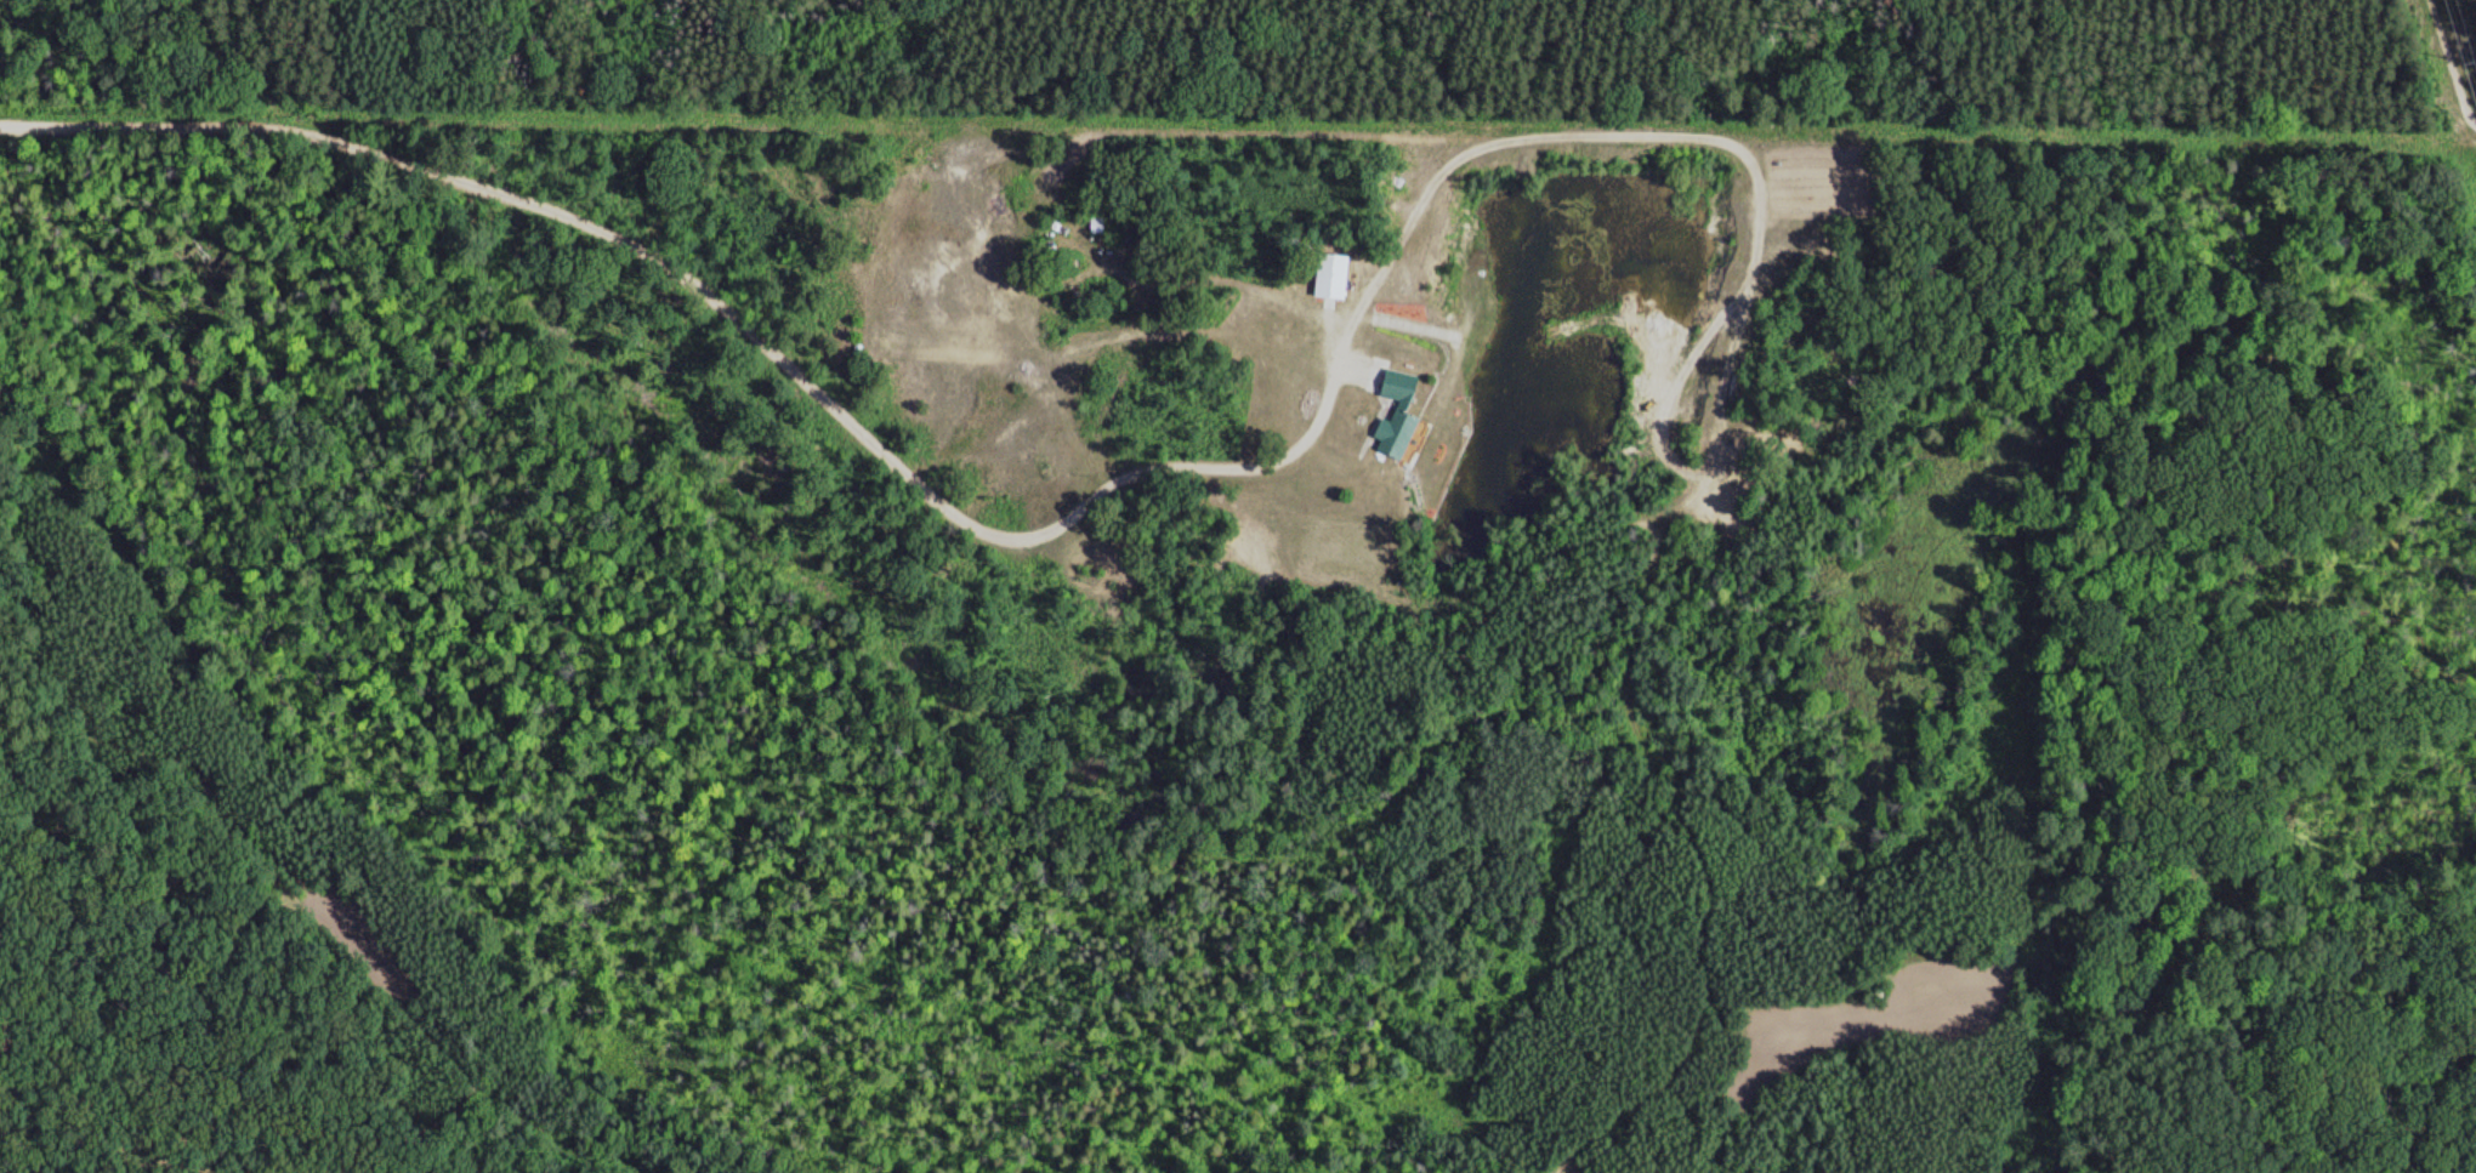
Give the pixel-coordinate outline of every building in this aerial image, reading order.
[(1091,216),(1090,229),(1104,230),(1104,217),(1091,216)] [(1318,252),(1313,296),(1345,298),(1348,254),(1318,252)] [(1381,361),(1370,391),(1392,399),(1385,417),(1374,414),(1367,433),(1378,437),(1373,449),(1397,457),(1413,415),(1401,410),(1414,374),(1381,361)] [(1868,990),(1868,998),(1879,997),(1879,990),(1868,990)]
